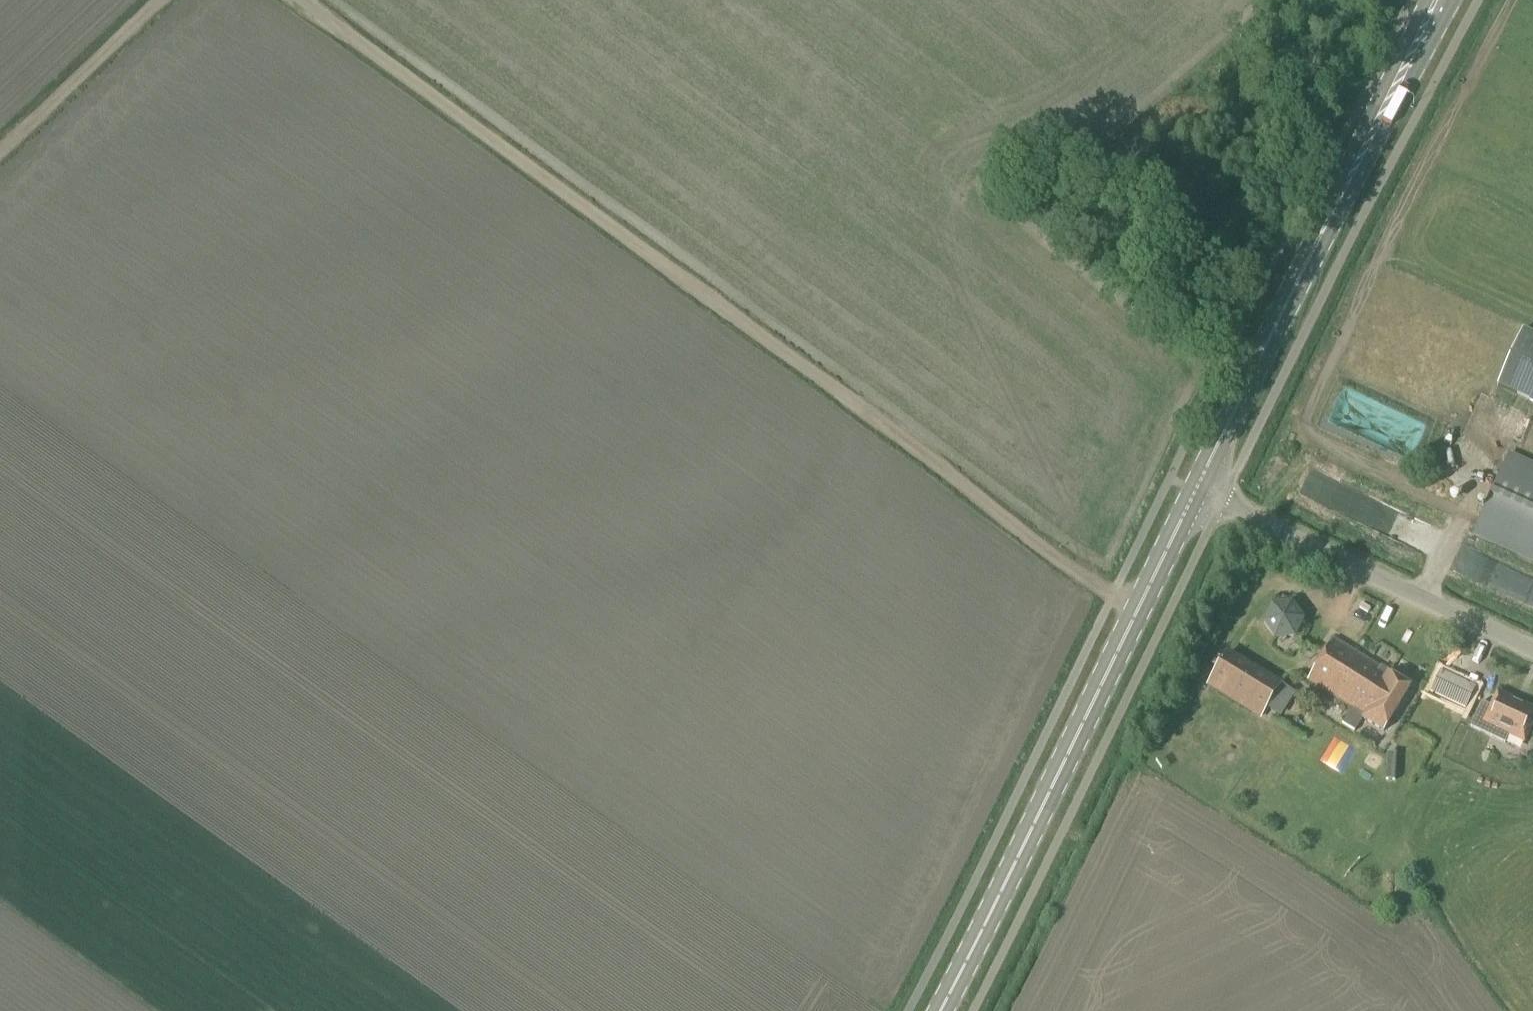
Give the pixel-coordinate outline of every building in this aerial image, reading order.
[(1523,330),(1497,386),(1532,403),(1532,335),(1523,330)] [(1349,388),(1331,431),(1404,462),(1422,420),(1349,388)] [(1509,452),(1470,535),(1532,564),(1532,463),(1509,452)] [(1274,639),(1294,637),(1302,619),(1291,603),(1272,606),(1263,623),(1274,639)] [(1383,731),(1409,688),(1387,674),(1388,672),(1343,645),(1332,638),(1306,681),(1351,708),(1341,724),(1354,733),(1362,719),(1383,731)] [(1280,717),(1295,693),(1281,684),(1227,652),(1206,686),(1260,719),(1266,709),(1280,717)] [(1447,701),(1464,709),(1474,689),(1456,681),(1447,701)] [(1469,728),(1505,745),(1508,737),(1524,744),(1532,726),(1532,709),(1524,704),(1513,699),(1497,691),(1490,707),(1481,703),(1469,728)] [(1333,766),(1350,776),(1364,751),(1348,742),(1333,766)]
